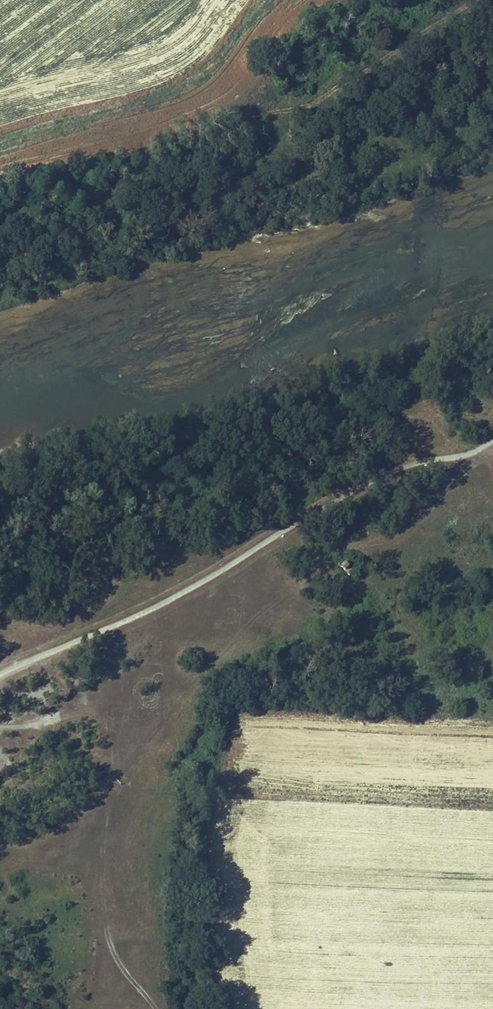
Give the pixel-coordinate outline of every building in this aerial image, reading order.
[(341,564),(348,574),(353,570),(346,561),(341,564)]
